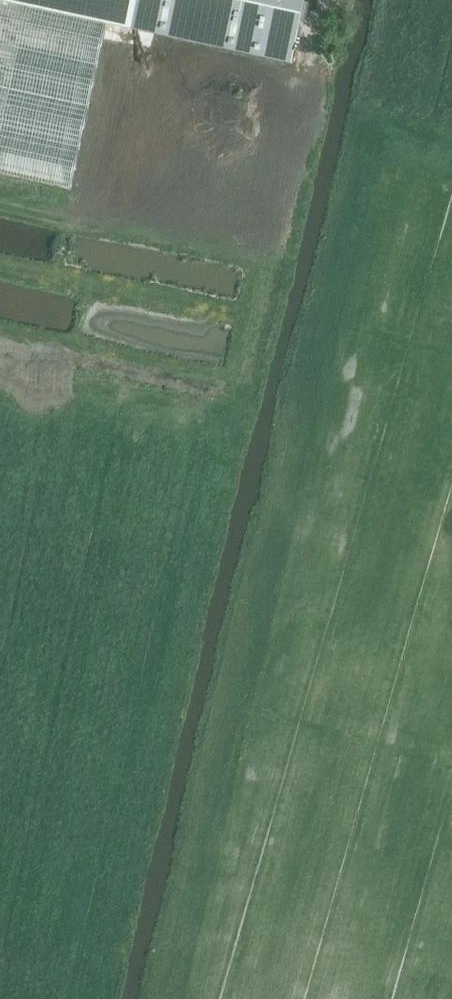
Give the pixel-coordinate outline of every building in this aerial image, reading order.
[(73,188),(108,23),(293,62),(294,59),(307,0),(0,0),(0,173),(73,188)]
